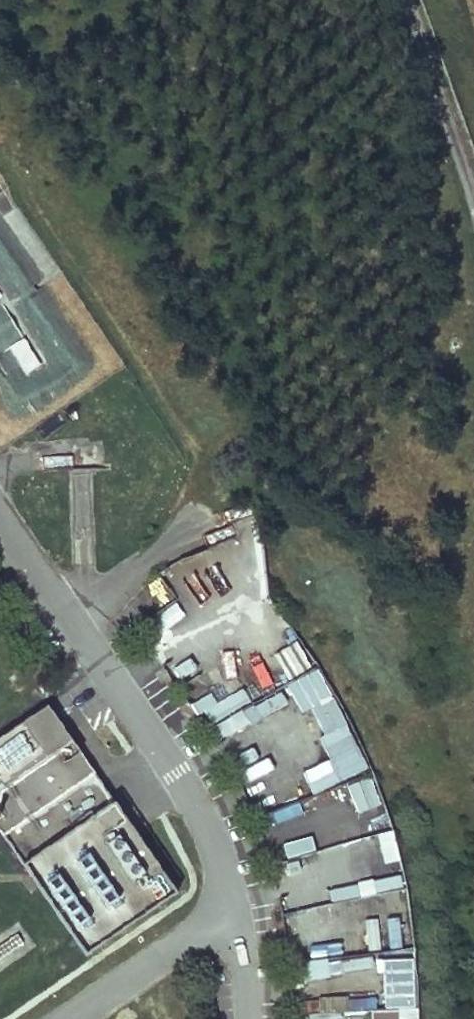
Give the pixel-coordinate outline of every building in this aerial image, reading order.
[(8,348),(24,375),(40,366),(24,339),(8,348)] [(151,623),(159,635),(184,618),(177,606),(151,623)] [(291,680),(311,669),(297,644),(277,656),(291,680)] [(286,685),(299,719),(335,706),(322,671),(286,685)] [(282,692),(252,707),(243,691),(215,705),(211,696),(196,703),(217,744),(268,719),(269,722),(291,710),(282,692)] [(0,736),(0,828),(86,954),(177,893),(48,703),(0,736)] [(281,806),(366,775),(349,728),(291,749),(304,784),(276,794),(281,806)] [(346,789),(358,817),(383,807),(371,778),(346,789)] [(372,973),(362,901),(327,906),(318,839),(283,844),(285,864),(277,865),(288,946),(297,944),(302,983),(372,973)] [(408,893),(373,896),(383,998),(346,1001),(347,1014),(324,1016),(322,999),(300,1001),(301,1018),(419,1018),(408,893)]
